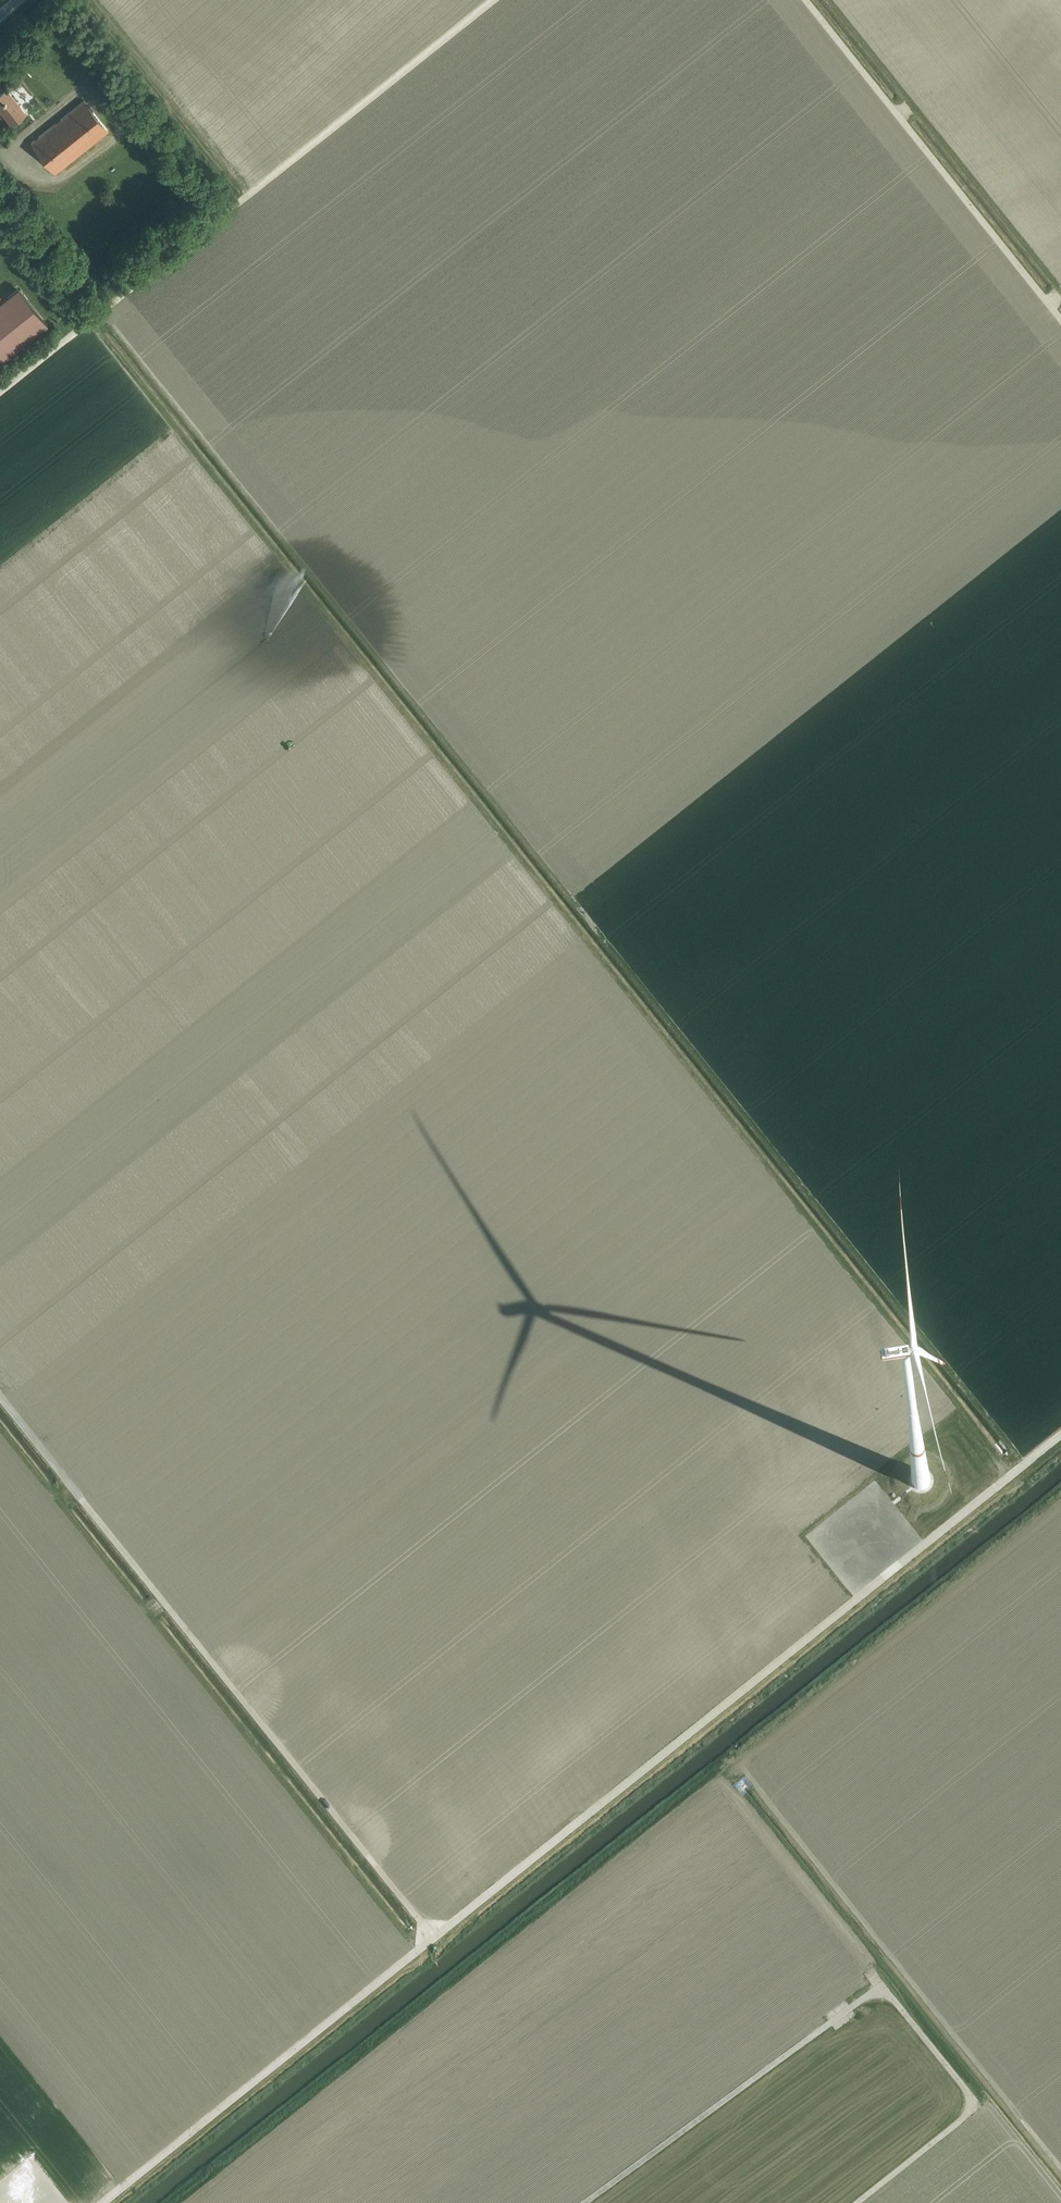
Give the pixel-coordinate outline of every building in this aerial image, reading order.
[(26,114),(6,90),(0,94),(0,111),(11,126),(26,114)] [(55,173),(108,131),(84,101),(31,143),(55,173)] [(17,290),(0,303),(0,361),(45,324),(17,290)] [(910,1480),(910,1481),(910,1482),(910,1484),(911,1485),(911,1486),(912,1488),(913,1489),(914,1490),(915,1490),(916,1491),(917,1491),(919,1492),(920,1492),(921,1492),(923,1492),(924,1491),(925,1491),(927,1490),(928,1489),(929,1489),(930,1488),(930,1486),(931,1485),(931,1484),(932,1482),(932,1481),(932,1480),(931,1478),(931,1477),(930,1476),(930,1475),(929,1474),(928,1473),(927,1472),(925,1471),(924,1471),(923,1470),(921,1470),(920,1470),(919,1470),(917,1471),(916,1471),(915,1472),(914,1473),(913,1474),(912,1475),(911,1476),(911,1477),(910,1478),(910,1480)]
